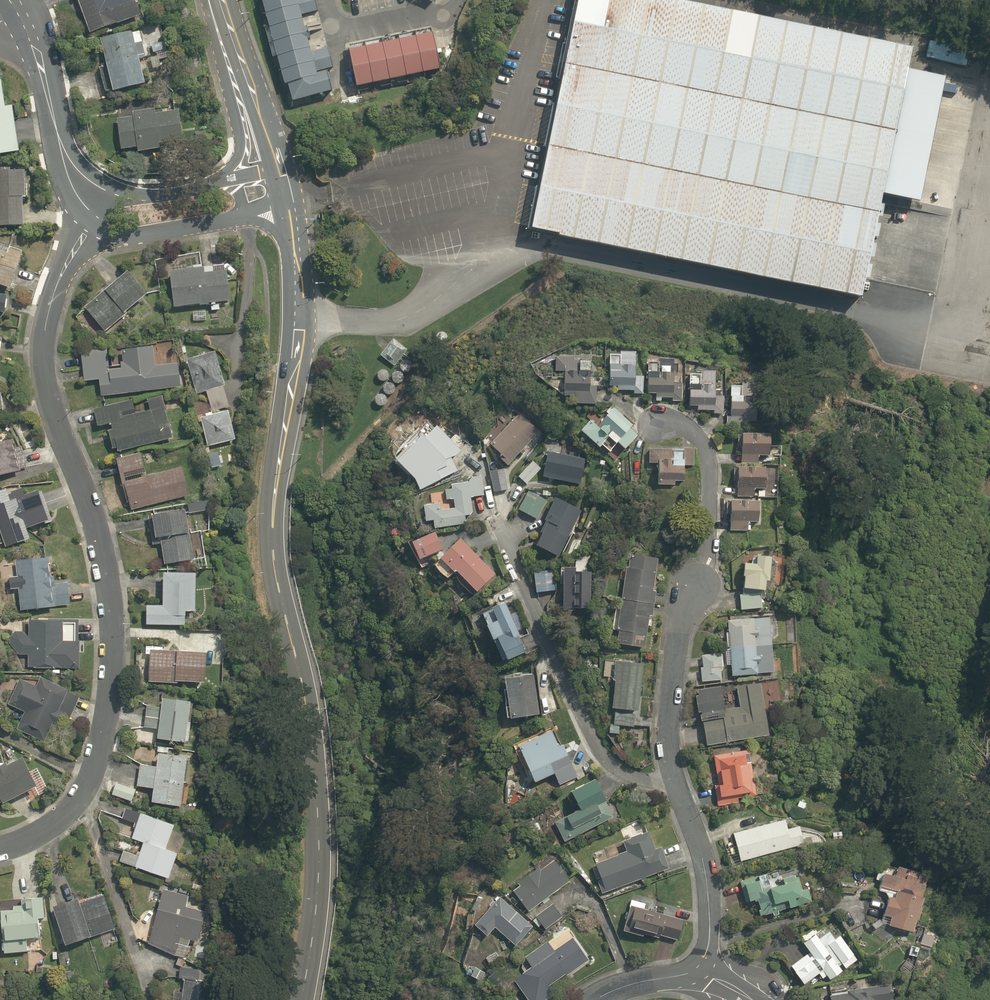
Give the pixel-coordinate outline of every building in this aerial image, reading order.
[(87,32),(135,17),(130,0),(77,0),(87,32)] [(330,91),(324,69),(332,67),(327,48),(309,53),(305,39),(308,39),(305,27),(302,28),(299,15),(317,10),(314,0),(259,0),(282,85),(285,84),(290,102),(330,91)] [(558,238),(860,300),(865,278),(869,279),(872,266),(867,265),(869,258),(874,259),(876,245),(872,244),(873,237),(878,238),(881,225),(876,224),(877,217),(882,218),(885,205),(880,204),(882,196),(919,203),(945,79),(907,71),(912,50),(666,0),(575,0),(566,45),(562,44),(555,79),(562,80),(556,106),(553,106),(544,148),(547,149),(539,188),(536,187),(531,209),(527,230),(558,236),(558,238)] [(137,56),(145,56),(142,29),(102,34),(108,87),(142,82),(137,56)] [(354,87),(438,69),(430,33),(347,50),(354,87)] [(15,149),(8,103),(2,104),(0,90),(0,152),(15,149)] [(119,150),(158,149),(157,135),(176,134),(175,106),(118,107),(119,150)] [(0,165),(0,225),(22,225),(21,165),(0,165)] [(0,244),(0,284),(9,286),(17,248),(0,244)] [(165,270),(170,306),(225,298),(220,263),(165,270)] [(103,330),(143,294),(121,271),(82,306),(103,330)] [(444,333),(442,332),(440,332),(439,333),(437,334),(436,336),(436,338),(436,340),(437,341),(439,343),(440,343),(442,344),(444,343),(446,342),(447,341),(448,339),(448,337),(447,335),(446,334),(444,333)] [(408,350),(393,339),(381,355),(395,366),(408,350)] [(432,340),(430,339),(428,339),(426,340),(425,341),(424,343),(424,345),(424,347),(425,348),(426,350),(428,350),(430,351),(431,350),(433,349),(434,348),(435,346),(435,344),(434,342),(433,341),(432,340)] [(97,377),(100,396),(177,387),(174,359),(166,360),(164,342),(115,348),(117,365),(106,367),(104,347),(77,350),(81,379),(97,377)] [(420,347),(418,346),(416,346),(414,347),(413,348),(412,350),(412,352),(412,354),(413,355),(414,357),(416,357),(418,358),(420,357),(421,356),(422,355),(423,353),(423,351),(423,349),(421,348),(420,347)] [(632,375),(633,350),(605,350),(604,384),(613,385),(612,392),(640,393),(641,375),(632,375)] [(224,405),(220,385),(212,354),(187,360),(194,391),(206,388),(211,408),(224,405)] [(555,354),(555,364),(554,381),(562,381),(561,401),(593,402),(594,383),(587,383),(589,357),(555,354)] [(657,355),(645,354),(643,391),(652,392),(652,396),(680,397),(682,356),(657,355)] [(409,361),(407,361),(405,361),(403,362),(402,363),(401,365),(400,367),(401,368),(402,370),(403,371),(405,372),(407,372),(408,372),(410,371),(411,369),(412,368),(412,366),(411,364),(410,362),(409,361)] [(697,372),(685,371),(683,398),(687,398),(686,403),(695,404),(694,408),(710,409),(712,369),(697,368),(697,372)] [(385,370),(384,370),(382,370),(380,371),(379,372),(378,374),(377,375),(378,377),(379,379),(380,380),(382,381),(384,381),(385,381),(387,380),(388,378),(389,376),(389,375),(388,373),(387,371),(385,370)] [(400,372),(398,372),(397,372),(395,373),(393,374),(393,376),(392,378),(393,379),(394,381),(395,382),(397,383),(398,383),(400,383),(402,382),(403,380),(404,379),(404,377),(403,375),(402,373),(400,372)] [(739,393),(747,393),(748,380),(737,380),(737,384),(727,384),(725,415),(751,416),(752,402),(739,401),(739,393)] [(392,384),(390,383),(388,383),(386,384),(385,385),(384,387),(383,389),(384,391),(385,392),(386,394),(388,394),(390,395),(391,394),(393,393),(394,392),(395,390),(395,388),(394,386),(393,385),(392,384)] [(103,426),(110,454),(171,439),(160,393),(144,397),(147,409),(133,412),(130,399),(91,409),(95,427),(103,426)] [(383,395),(382,394),(380,395),(378,395),(377,397),(376,398),(375,400),(376,402),(377,404),(378,405),(380,406),(382,406),(383,406),(385,405),(386,403),(387,401),(387,399),(386,398),(385,396),(383,395)] [(589,414),(576,428),(594,446),(597,443),(605,451),(614,442),(623,451),(639,435),(630,427),(634,422),(611,400),(593,418),(589,414)] [(225,409),(199,415),(206,445),(232,438),(225,409)] [(506,464),(536,430),(515,412),(487,443),(499,454),(497,457),(506,464)] [(24,469),(20,444),(9,445),(7,430),(0,431),(0,473),(24,469)] [(767,441),(739,440),(738,462),(756,462),(756,454),(767,454),(767,441)] [(691,448),(647,446),(646,468),(651,468),(651,475),(655,475),(654,484),(672,484),(672,480),(680,480),(681,464),(690,465),(691,448)] [(123,480),(130,510),(187,495),(180,468),(145,477),(138,452),(114,459),(120,480),(123,480)] [(540,479),(578,483),(581,457),(543,452),(540,479)] [(525,484),(539,468),(531,460),(516,476),(525,484)] [(505,489),(503,468),(489,469),(490,490),(505,489)] [(760,474),(733,473),(732,487),(728,487),(728,493),(734,493),(734,496),(735,496),(756,497),(764,497),(765,489),(759,489),(760,474)] [(479,474),(411,489),(418,532),(462,522),(461,513),(471,511),(468,497),(484,493),(479,474)] [(0,487),(0,536),(3,545),(26,538),(22,527),(43,520),(33,489),(19,493),(17,486),(3,491),(1,486),(0,487)] [(535,519),(545,500),(524,489),(514,508),(535,519)] [(554,556),(578,510),(550,496),(538,518),(545,521),(532,545),(554,556)] [(734,496),(726,496),(725,520),(755,521),(756,497),(735,496),(734,496)] [(185,502),(187,513),(205,510),(204,499),(185,502)] [(158,536),(163,565),(190,559),(180,507),(147,514),(151,538),(158,536)] [(437,548),(431,532),(406,540),(411,556),(437,548)] [(493,574),(457,535),(426,560),(440,578),(451,569),(470,593),(493,574)] [(643,649),(654,557),(625,553),(614,645),(643,649)] [(43,555),(14,559),(16,575),(8,576),(9,588),(17,587),(19,610),(68,605),(65,579),(46,581),(43,555)] [(759,591),(760,565),(760,556),(744,556),(744,565),(731,564),(730,590),(759,591)] [(587,606),(587,564),(556,564),(556,606),(587,606)] [(144,603),(143,623),(180,623),(180,609),(191,609),(191,571),(159,571),(159,603),(144,603)] [(761,594),(738,593),(737,607),(759,609),(761,594)] [(524,646),(502,600),(475,613),(497,659),(524,646)] [(771,672),(766,615),(720,619),(723,653),(698,655),(700,680),(721,678),(721,670),(730,670),(730,675),(771,672)] [(59,667),(57,617),(25,618),(26,637),(12,637),(12,654),(30,653),(30,667),(59,667)] [(148,654),(146,680),(201,682),(202,652),(160,651),(160,645),(142,645),(142,654),(148,654)] [(632,724),(640,661),(615,657),(606,720),(632,724)] [(531,672),(500,676),(504,716),(535,713),(531,672)] [(5,704),(23,711),(19,723),(46,733),(64,685),(36,675),(34,683),(16,676),(5,704)] [(722,710),(718,687),(692,691),(696,720),(700,720),(703,743),(765,734),(757,681),(734,684),(738,707),(722,710)] [(154,727),(153,738),(185,741),(188,699),(175,698),(175,693),(156,692),(156,701),(143,700),(141,727),(154,727)] [(77,697),(65,693),(56,718),(68,722),(77,697)] [(548,728),(512,744),(529,783),(551,773),(557,785),(576,776),(577,779),(589,774),(578,748),(566,754),(560,742),(555,744),(548,728)] [(151,765),(137,764),(135,786),(150,787),(148,801),(177,804),(182,754),(167,752),(167,747),(156,745),(155,751),(152,751),(151,765)] [(716,806),(740,804),(739,795),(755,793),(750,748),(711,752),(716,806)] [(31,785),(16,756),(0,765),(0,802),(31,785)] [(106,774),(100,790),(128,800),(134,784),(106,774)] [(553,818),(564,841),(613,817),(592,775),(564,789),(573,808),(553,818)] [(122,851),(119,860),(167,878),(175,855),(162,850),(172,824),(119,805),(115,815),(133,822),(130,828),(121,825),(118,834),(121,835),(119,840),(116,848),(122,851)] [(538,828),(530,815),(522,821),(530,833),(538,828)] [(731,832),(739,863),(800,846),(794,825),(785,827),(783,818),(731,832)] [(651,849),(645,830),(619,838),(623,852),(591,862),(600,892),(666,871),(659,846),(651,849)] [(532,870),(508,886),(526,911),(568,881),(548,854),(530,867),(532,870)] [(910,932),(924,870),(889,862),(887,872),(876,870),(872,884),(882,887),(876,914),(887,917),(885,926),(910,932)] [(133,869),(131,876),(158,886),(161,879),(133,869)] [(778,869),(738,880),(743,900),(753,897),(758,915),(768,913),(769,916),(777,914),(775,910),(783,908),(784,915),(814,908),(805,873),(793,876),(791,871),(780,874),(778,869)] [(182,907),(185,896),(161,890),(148,943),(176,950),(180,936),(195,940),(202,913),(182,907)] [(531,925),(493,891),(465,920),(482,935),(491,925),(513,945),(531,925)] [(73,897),(51,904),(62,943),(110,930),(101,895),(74,902),(73,897)] [(0,908),(0,953),(37,953),(37,918),(44,918),(44,896),(26,896),(26,908),(0,908)] [(560,915),(549,902),(533,916),(544,929),(560,915)] [(682,919),(626,905),(621,925),(676,940),(682,919)] [(810,928),(796,938),(774,953),(786,970),(798,987),(815,974),(819,979),(824,975),(828,980),(856,959),(837,933),(832,937),(827,930),(817,937),(810,928)] [(558,993),(563,999),(572,999),(579,995),(565,976),(588,959),(570,934),(552,948),(544,938),(522,955),(526,961),(507,975),(526,999),(540,999),(551,992),(553,996),(558,993)] [(206,945),(193,943),(191,957),(204,959),(206,945)] [(179,999),(209,999),(211,980),(182,976),(179,999)] [(825,994),(826,999),(883,999),(891,999),(889,982),(845,988),(845,991),(825,994)]
